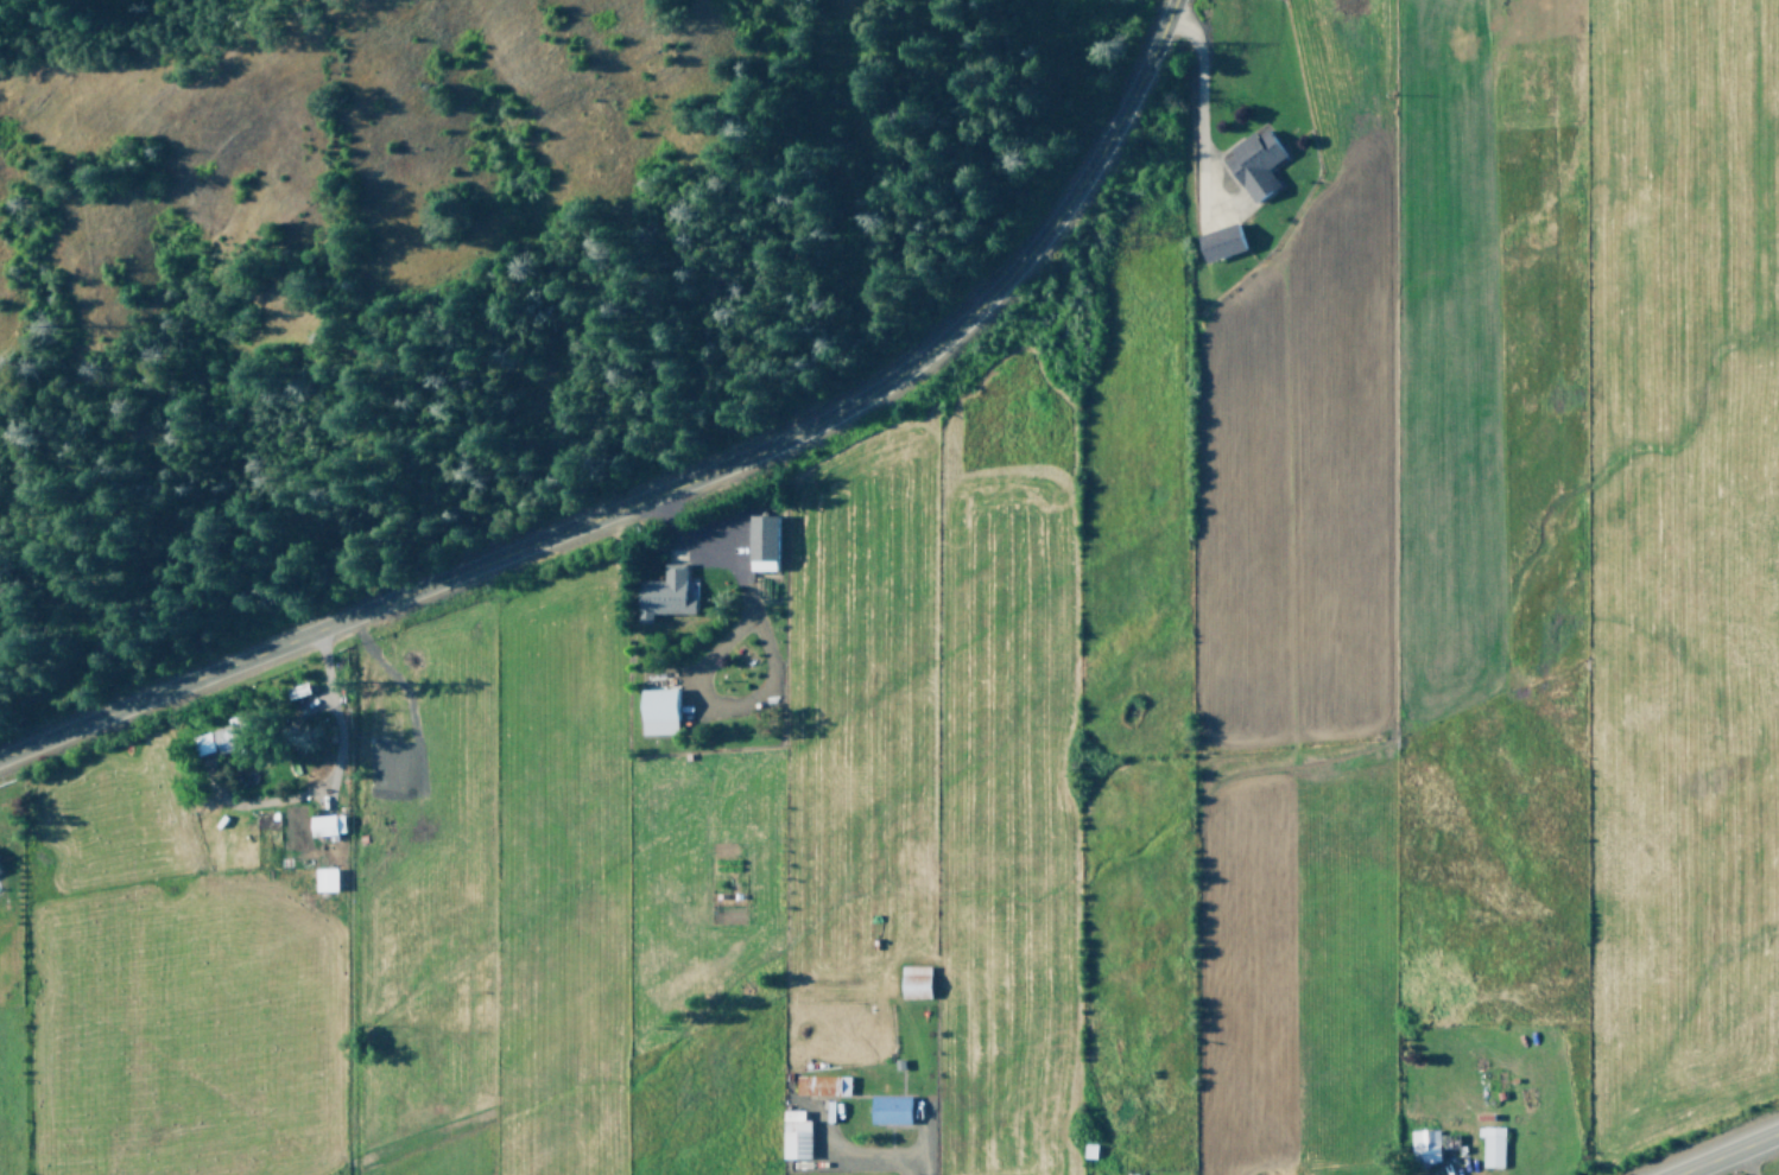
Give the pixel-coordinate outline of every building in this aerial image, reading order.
[(1252,132),(1219,156),(1251,202),(1277,184),(1266,167),(1285,154),(1265,126),(1254,134),(1252,132)] [(1244,248),(1235,221),(1194,236),(1204,263),(1244,248)] [(776,514),(747,514),(746,570),(775,570),(776,514)] [(651,612),(695,612),(696,581),(684,581),(684,566),(662,566),(662,580),(637,580),(636,621),(651,622),(651,612)] [(638,689),(640,735),(676,733),(675,688),(638,689)] [(189,738),(197,756),(216,748),(218,754),(248,742),(239,719),(209,731),(208,730),(189,738)] [(341,813),(306,816),(308,836),(343,832),(341,813)] [(335,890),(334,867),(312,867),(313,891),(335,890)] [(899,998),(929,998),(928,965),(899,966),(899,998)] [(802,1095),(848,1095),(848,1075),(802,1075),(802,1095)] [(868,1123),(909,1124),(909,1096),(869,1095),(868,1123)] [(780,1158),(808,1158),(809,1119),(801,1119),(802,1110),(780,1109),(780,1158)] [(1502,1127),(1475,1126),(1475,1137),(1481,1137),(1480,1167),(1502,1167),(1502,1127)] [(1437,1129),(1409,1130),(1410,1160),(1438,1160),(1437,1129)] [(1082,1157),(1095,1157),(1095,1143),(1082,1143),(1082,1157)]
